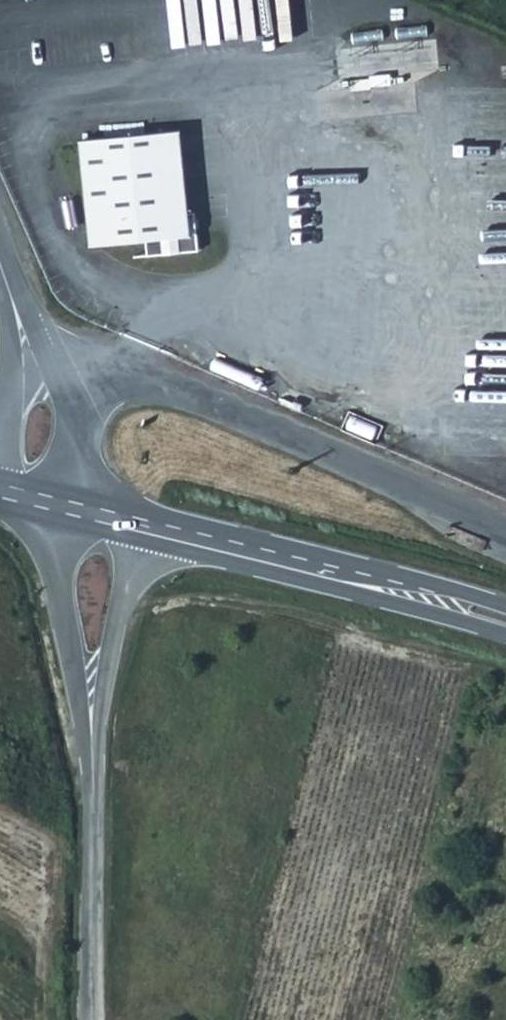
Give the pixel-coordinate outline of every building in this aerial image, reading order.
[(126,138),(83,141),(83,148),(89,209),(92,245),(147,241),(148,254),(159,253),(202,250),(198,214),(191,214),(190,208),(187,174),(182,133),(126,138)]
